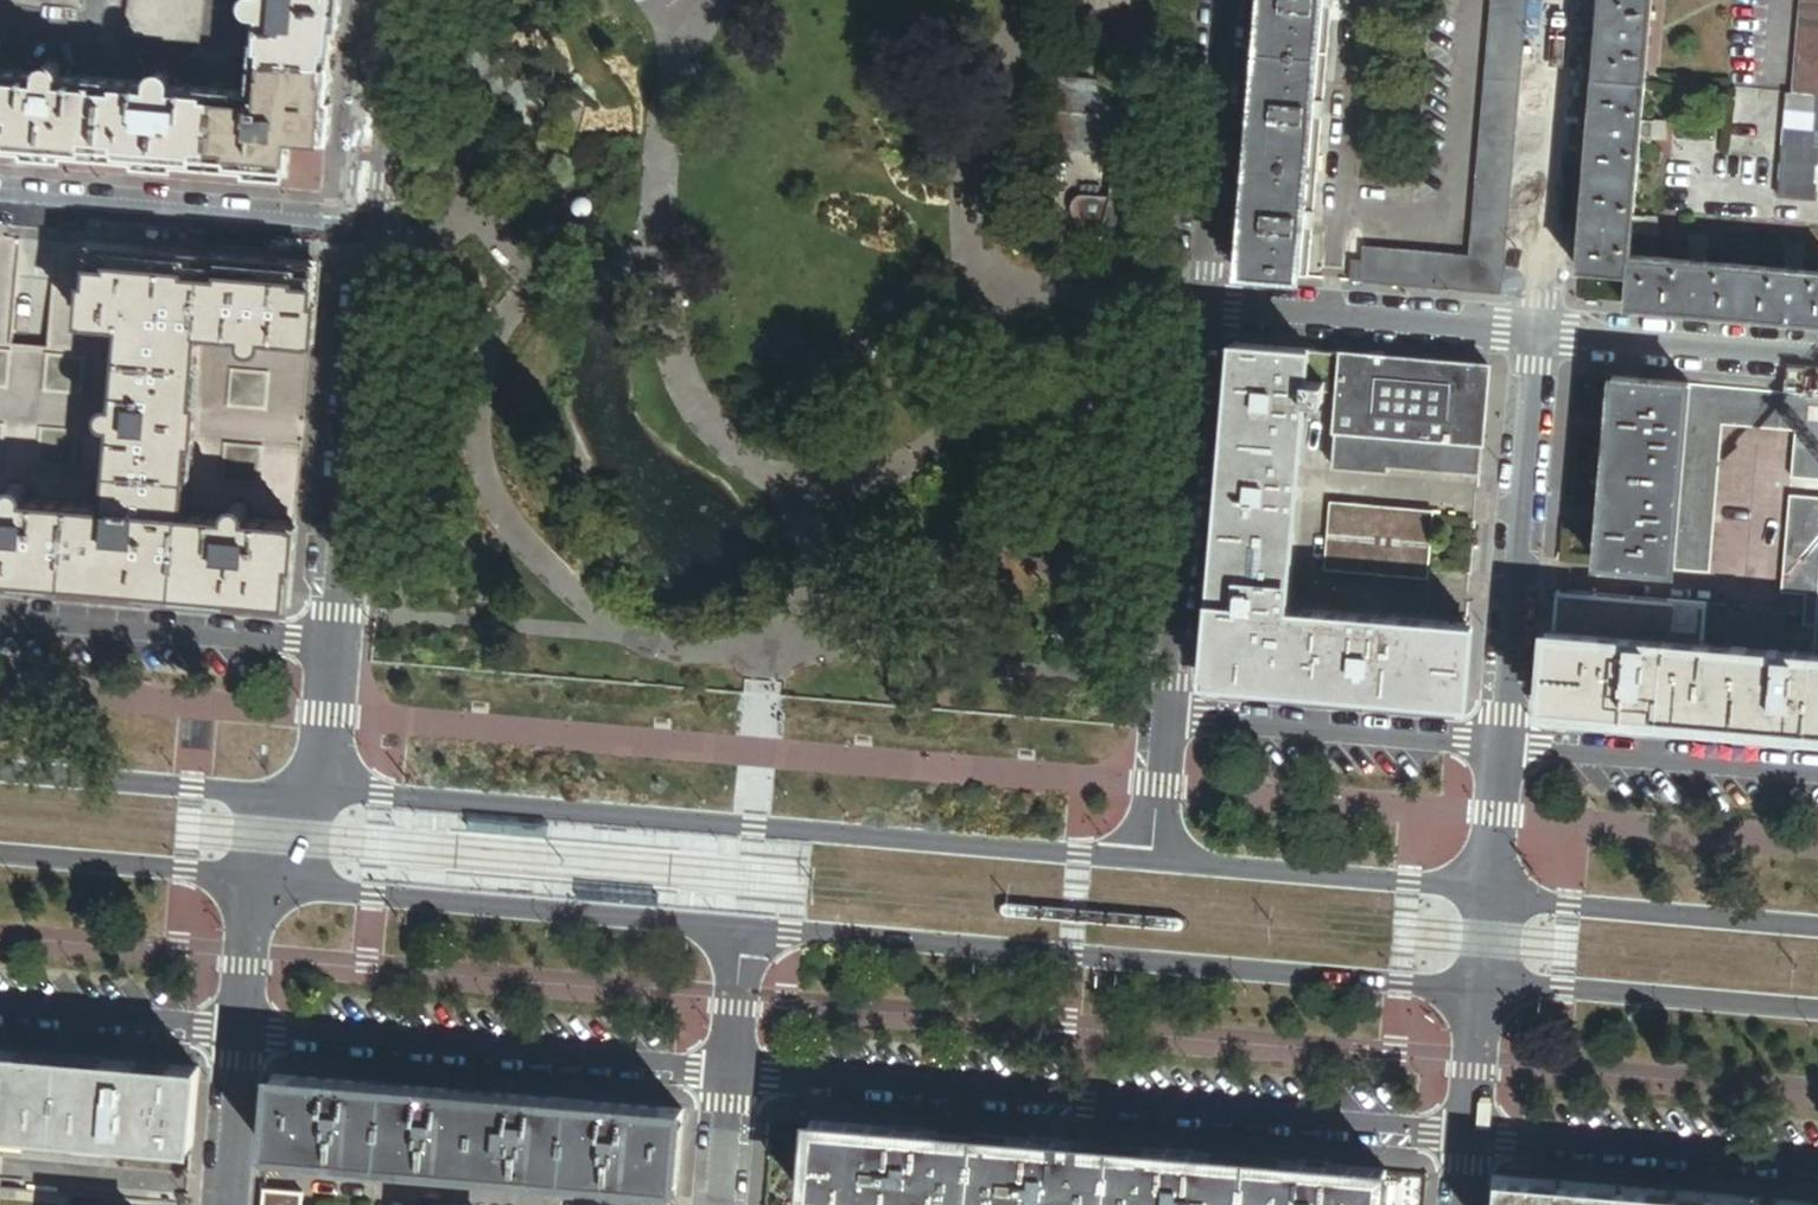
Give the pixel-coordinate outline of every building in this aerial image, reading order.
[(250,5),(253,9),(255,10),(260,10),(252,93),(169,85),(169,78),(168,76),(165,74),(163,73),(160,73),(158,74),(155,77),(154,78),(154,84),(58,77),(58,68),(56,65),(53,63),(48,63),(45,65),(44,69),(43,75),(0,72),(0,149),(286,172),(289,136),(326,139),(338,0),(249,0),(250,5)] [(125,36),(198,41),(204,0),(130,0),(125,36)] [(1242,264),(1250,274),(1301,279),(1326,0),(1264,0),(1242,264)] [(1301,279),(1310,279),(1334,0),(1326,0),(1301,279)] [(1528,0),(1493,0),(1470,257),(1364,248),(1362,283),(1503,296),(1528,0)] [(1647,83),(1653,0),(1603,0),(1597,79),(1647,83)] [(1794,96),(1817,98),(1817,0),(1801,0),(1794,96)] [(1109,83),(1054,79),(1048,144),(1103,149),(1109,83)] [(1635,234),(1649,236),(1650,219),(1637,218),(1643,140),(1657,142),(1658,125),(1643,124),(1647,83),(1597,79),(1581,271),(1631,275),(1629,308),(1817,323),(1817,274),(1799,273),(1800,259),(1784,257),(1783,271),(1704,265),(1705,250),(1689,249),(1688,263),(1633,259),(1635,234)] [(1122,85),(1112,200),(1144,203),(1154,85),(1152,85),(1152,87),(1122,85)] [(1794,96),(1788,95),(1780,199),(1817,203),(1817,98),(1794,96)] [(1111,210),(1112,200),(1084,197),(1079,198),(1072,211),(1085,241),(1110,230),(1111,210)] [(1144,203),(1112,200),(1111,210),(1119,211),(1116,244),(1138,246),(1138,248),(1140,249),(1144,203)] [(1109,244),(1116,244),(1119,211),(1111,210),(1110,230),(1109,244)] [(1109,244),(1110,230),(1085,241),(1090,252),(1109,244)] [(10,577),(50,581),(85,584),(111,586),(132,588),(197,593),(237,597),(266,599),(289,601),(295,524),(250,520),(250,515),(249,511),(244,506),(240,505),(235,506),(232,507),(230,508),(227,513),(226,518),(184,514),(201,335),(242,338),(241,344),(243,349),(247,353),(252,355),(257,354),(260,353),(262,350),(264,347),(265,340),(311,344),(318,266),(92,247),(85,325),(122,328),(115,406),(110,406),(106,406),(104,408),(101,411),(99,416),(99,420),(101,425),(104,428),(108,429),(113,429),(106,507),(0,498),(0,576),(10,577)] [(1081,329),(1080,327),(1079,327),(1078,326),(1075,327),(1074,328),(1072,331),(1072,335),(1073,337),(1075,339),(1077,339),(1080,336),(1081,334),(1081,329)] [(1308,381),(1310,353),(1234,346),(1227,427),(1223,479),(1213,593),(1206,680),(1252,684),(1314,689),(1339,691),(1371,694),(1391,696),(1435,700),(1461,702),(1467,625),(1288,609),(1306,401),(1325,402),(1326,393),(1327,382),(1308,381)] [(1345,356),(1310,353),(1308,381),(1327,382),(1326,393),(1341,395),(1345,356)] [(1345,356),(1341,395),(1341,403),(1335,470),(1390,475),(1390,470),(1480,478),(1490,368),(1345,356)] [(1675,571),(1690,385),(1614,378),(1598,565),(1675,571)] [(1817,480),(1817,395),(1690,385),(1675,571),(1710,574),(1723,426),(1796,432),(1792,478),(1817,480)] [(1326,393),(1325,402),(1341,403),(1341,395),(1326,393)] [(1817,607),(1817,499),(1790,496),(1782,594),(1807,596),(1805,625),(1787,623),(1788,611),(1708,604),(1705,645),(1814,654),(1817,607)] [(1429,581),(1435,514),(1332,505),(1326,572),(1429,581)] [(1708,604),(1559,591),(1555,632),(1705,645),(1708,604)] [(1814,654),(1705,645),(1555,632),(1549,710),(1561,711),(1603,714),(1688,721),(1726,725),(1766,728),(1799,731),(1817,732),(1817,654),(1814,654)] [(193,1145),(200,1070),(174,1068),(105,1062),(26,1055),(0,1053),(0,1129),(193,1145)] [(274,1076),(267,1153),(676,1188),(683,1111),(666,1110),(584,1103),(466,1093),(354,1083),(289,1078),(274,1076)] [(1387,1171),(1318,1166),(1315,1165),(1175,1153),(1170,1153),(1032,1141),(1027,1140),(897,1129),(894,1129),(812,1122),(806,1200),(859,1204),(1384,1204),(1387,1171)] [(114,1149),(3,1140),(2,1158),(112,1167),(114,1149)] [(1501,1182),(1499,1204),(1772,1204),(1501,1182)] [(264,1191),(263,1204),(302,1204),(303,1194),(264,1191)]
